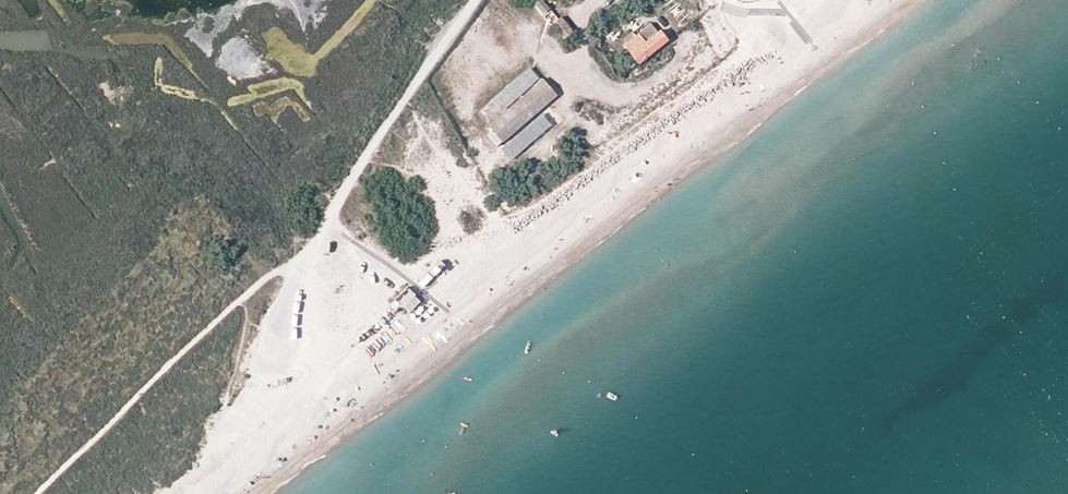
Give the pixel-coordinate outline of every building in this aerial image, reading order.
[(550,8),(544,0),(541,0),(537,4),(544,13),(550,8)] [(565,40),(573,33),(561,18),(553,24),(565,40)] [(626,45),(640,63),(669,40),(662,30),(646,42),(640,35),(626,45)] [(593,79),(605,90),(612,81),(600,71),(593,79)] [(491,126),(504,142),(557,94),(545,79),(491,126)] [(417,281),(422,287),(432,277),(426,271),(417,281)] [(408,283),(390,303),(400,311),(418,291),(408,283)]
